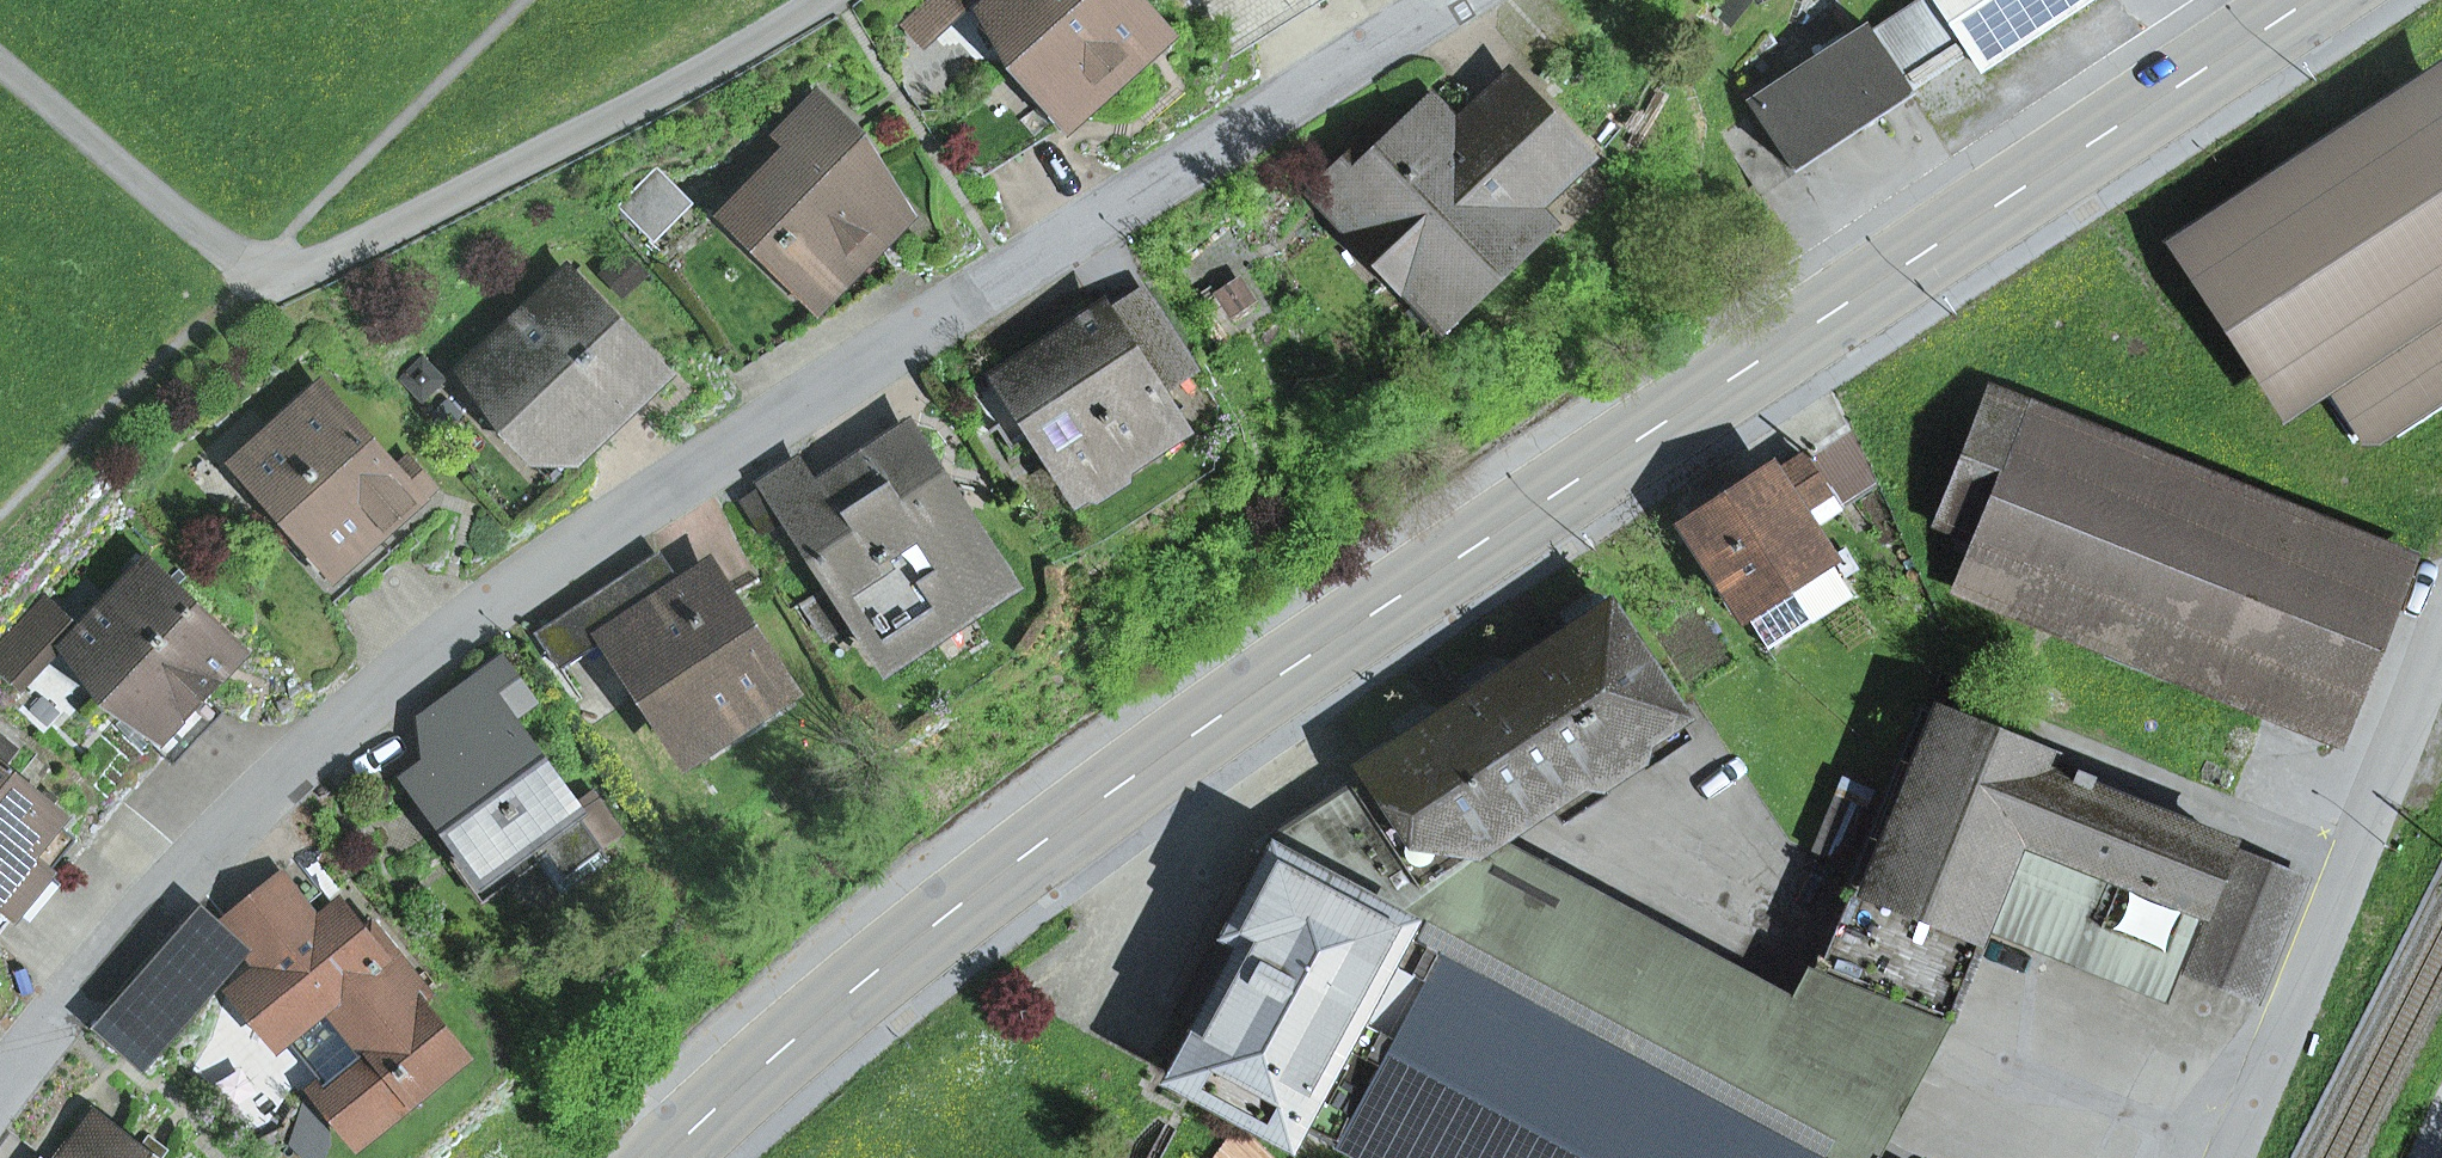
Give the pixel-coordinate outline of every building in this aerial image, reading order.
[(907,22),(923,41),(970,0),(932,0),(907,22)] [(1126,0),(977,0),(1021,49),(1013,57),(1060,111),(1099,76),(1107,85),(1160,37),(1126,0)] [(1252,24),(1290,0),(1238,0),(1252,24)] [(2091,0),(1919,0),(1871,32),(1910,92),(1970,52),(1983,71),(2091,0)] [(1749,105),(1752,110),(1790,170),(1910,92),(1871,32),(1868,27),(1749,105)] [(1457,127),(1484,156),(1537,106),(1510,77),(1457,127)] [(2188,262),(2273,392),(2315,364),(2361,434),(2378,437),(2441,396),(2441,96),(2188,262)] [(859,237),(872,249),(879,242),(907,214),(864,172),(869,163),(866,149),(817,100),(782,136),(794,147),(728,215),(770,257),(782,245),(818,280),(859,237)] [(1395,279),(1439,326),(1548,223),(1531,206),(1584,155),(1537,106),(1484,156),(1457,127),(1432,102),(1389,143),(1379,132),(1330,179),(1332,181),(1341,175),(1374,210),(1374,237),(1405,269),(1395,279)] [(1720,130),(1759,190),(1790,170),(1752,110),(1720,130)] [(1405,269),(1374,237),(1374,210),(1341,175),(1332,181),(1314,194),(1395,279),(1405,269)] [(726,360),(735,375),(898,273),(879,242),(872,249),(859,237),(818,280),(823,299),(726,360)] [(475,367),(506,399),(506,429),(553,431),(575,454),(657,375),(566,280),(475,367)] [(1103,312),(1113,327),(1149,303),(1139,288),(1103,312)] [(1122,481),(1125,466),(1179,431),(1155,393),(1192,368),(1149,303),(1113,327),(1103,312),(1101,310),(1019,364),(1060,427),(1040,440),(1078,497),(1085,492),(1099,496),(1122,481)] [(1040,440),(1060,427),(1019,364),(999,377),(1040,440)] [(553,431),(506,429),(506,399),(475,367),(463,379),(501,433),(530,465),(563,466),(575,454),(553,431)] [(292,521),(305,522),(343,564),(394,519),(394,475),(321,392),(240,463),(284,513),(292,521)] [(1972,589),(2328,732),(2397,560),(1989,397),(1941,517),(1992,537),(1972,589)] [(1808,619),(1785,583),(1825,558),(1805,527),(1879,480),(1848,432),(1805,460),(1801,455),(1742,493),(1726,503),(1688,528),(1765,648),(1808,619)] [(900,457),(912,449),(902,433),(875,449),(890,448),(900,457)] [(855,617),(878,650),(998,571),(916,446),(912,449),(900,457),(890,448),(875,449),(862,464),(815,493),(795,464),(739,501),(762,537),(789,520),(834,585),(855,617)] [(394,475),(394,519),(430,487),(408,463),(394,475)] [(1736,484),(1720,495),(1726,503),(1742,493),(1736,484)] [(325,580),(343,564),(305,522),(292,521),(284,513),(273,522),(325,580)] [(639,616),(683,587),(660,552),(616,581),(639,616)] [(239,653),(148,567),(74,645),(110,680),(165,732),(239,653)] [(878,650),(891,670),(1011,591),(998,571),(878,650)] [(609,636),(688,756),(786,692),(707,572),(683,587),(639,616),(616,581),(537,633),(560,669),(609,636)] [(821,639),(855,617),(834,585),(801,607),(821,639)] [(1547,626),(1558,642),(1564,638),(1607,609),(1602,601),(1588,599),(1547,626)] [(27,621),(52,644),(71,625),(46,601),(27,621)] [(1321,853),(1361,875),(1340,889),(1383,913),(1478,851),(1548,806),(1583,783),(1603,783),(1636,761),(1644,742),(1679,719),(1682,717),(1610,608),(1607,609),(1564,638),(1558,642),(1510,673),(1471,698),(1463,704),(1438,720),(1396,748),(1366,767),(1372,777),(1365,782),(1302,824),(1321,853)] [(0,650),(0,665),(17,681),(52,644),(27,621),(0,650)] [(451,834),(463,824),(496,870),(528,847),(539,863),(563,896),(611,861),(602,848),(622,833),(594,793),(572,808),(508,720),(532,702),(501,661),(447,700),(472,734),(423,770),(411,779),(451,834)] [(1453,688),(1463,704),(1471,698),(1510,673),(1504,665),(1492,662),(1453,688)] [(422,719),(423,770),(472,734),(447,700),(422,719)] [(1386,732),(1396,748),(1438,720),(1432,712),(1419,710),(1386,732)] [(1934,1013),(1942,1017),(1982,919),(2041,771),(2046,760),(1924,711),(1821,968),(1934,1013)] [(1636,761),(1644,772),(1693,740),(1679,719),(1644,742),(1636,761)] [(27,821),(44,800),(0,764),(0,895),(13,879),(25,889),(59,848),(47,837),(27,821)] [(1361,875),(1321,853),(1302,824),(1365,782),(1372,777),(1366,767),(1253,841),(1263,847),(1340,889),(1361,875)] [(2047,928),(2174,979),(2227,846),(2087,790),(2091,779),(2075,773),(2071,783),(2041,771),(1982,919),(2041,943),(2047,928)] [(1548,806),(1562,827),(1610,794),(1603,783),(1583,783),(1548,806)] [(1835,794),(1811,852),(1841,864),(1865,805),(1835,794)] [(27,821),(47,837),(64,816),(44,800),(27,821)] [(528,847),(496,870),(463,824),(451,834),(435,838),(484,904),(539,863),(528,847)] [(1175,1083),(1289,1145),(1298,1128),(1404,938),(1410,927),(1383,913),(1340,889),(1263,847),(1211,942),(1243,959),(1175,1083)] [(1404,938),(1508,994),(1561,895),(1478,851),(1383,913),(1410,927),(1404,938)] [(2238,852),(2189,975),(2256,1002),(2305,879),(2238,852)] [(268,967),(245,986),(286,1036),(326,1085),(366,1135),(459,1059),(338,911),(315,929),(272,877),(225,915),(268,967)] [(1508,994),(1404,938),(1298,1128),(1355,1157),(1814,1157),(1638,1064),(1692,963),(1561,895),(1508,994)] [(1814,1157),(1858,1157),(1915,1049),(1934,1013),(1821,968),(1807,993),(1794,1017),(1692,963),(1638,1064),(1814,1157)] [(271,1048),(286,1036),(245,986),(230,998),(271,1048)] [(354,1146),(366,1135),(326,1085),(312,1096),(354,1146)] [(78,1138),(102,1156),(118,1135),(94,1117),(78,1138)] [(118,1135),(102,1156),(78,1138),(64,1157),(150,1157),(118,1135)]
